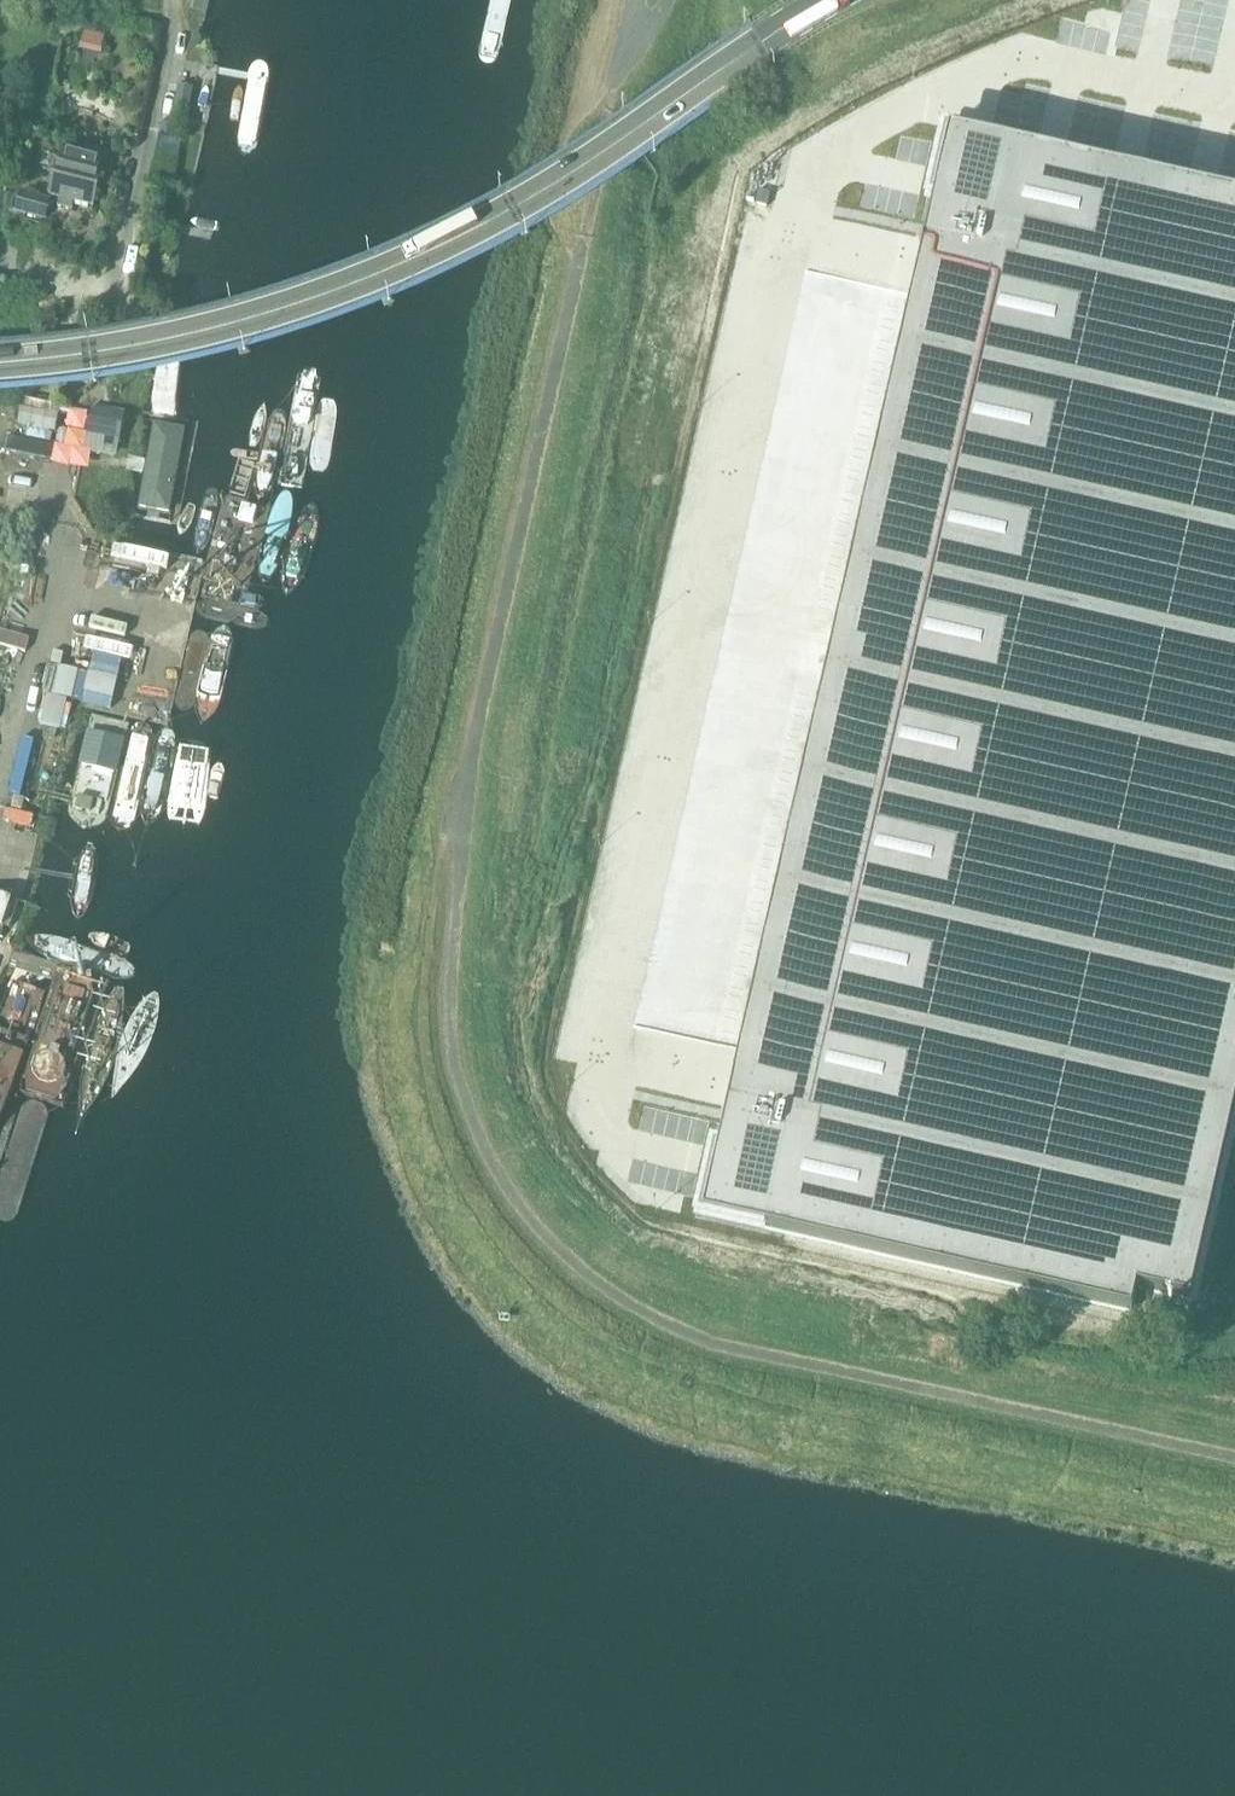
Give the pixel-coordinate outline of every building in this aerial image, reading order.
[(104,35),(82,31),(79,50),(101,54),(104,35)] [(249,155),(257,147),(270,74),(265,66),(258,64),(251,68),(236,143),(242,154),(249,155)] [(192,88),(179,85),(171,119),(185,122),(192,88)] [(700,1214),(761,1228),(1133,1313),(1138,1289),(1192,1302),(1234,1110),(1234,196),(1008,145),(946,131),(931,198),(935,199),(929,222),(938,225),(934,242),(925,239),(920,265),(923,266),(919,284),(915,284),(738,1063),(742,1064),(738,1083),(734,1082),(728,1108),(737,1110),(733,1127),(724,1125),(719,1148),(715,1147),(700,1214)] [(60,159),(51,195),(60,198),(58,206),(72,209),(74,201),(93,206),(102,170),(98,169),(101,157),(64,148),(61,159),(60,159)] [(4,192),(1,209),(16,213),(45,220),(49,200),(21,193),(21,196),(4,192)] [(27,396),(25,406),(55,412),(57,401),(27,396)] [(25,406),(21,405),(17,426),(25,427),(47,432),(55,433),(59,413),(55,412),(25,406)] [(125,413),(92,407),(89,421),(122,427),(125,413)] [(122,427),(89,421),(86,434),(120,440),(122,427)] [(186,429),(154,422),(146,466),(144,472),(137,507),(169,514),(186,429)] [(47,432),(25,427),(23,440),(45,445),(47,432)] [(23,440),(9,438),(7,451),(52,459),(54,447),(45,445),(23,440)] [(94,653),(85,693),(113,699),(123,659),(94,653)] [(90,674),(50,665),(43,694),(83,703),(85,693),(90,674)] [(113,699),(85,693),(83,703),(111,709),(113,699)] [(157,703),(129,697),(126,711),(154,717),(157,703)] [(72,706),(45,700),(42,711),(69,718),(72,706)] [(69,718),(42,711),(39,723),(66,729),(69,718)] [(127,725),(88,716),(70,798),(69,803),(64,827),(102,836),(127,725)] [(24,739),(20,769),(37,772),(42,742),(24,739)] [(2,897),(0,903),(0,927),(10,930),(18,902),(2,897)]
